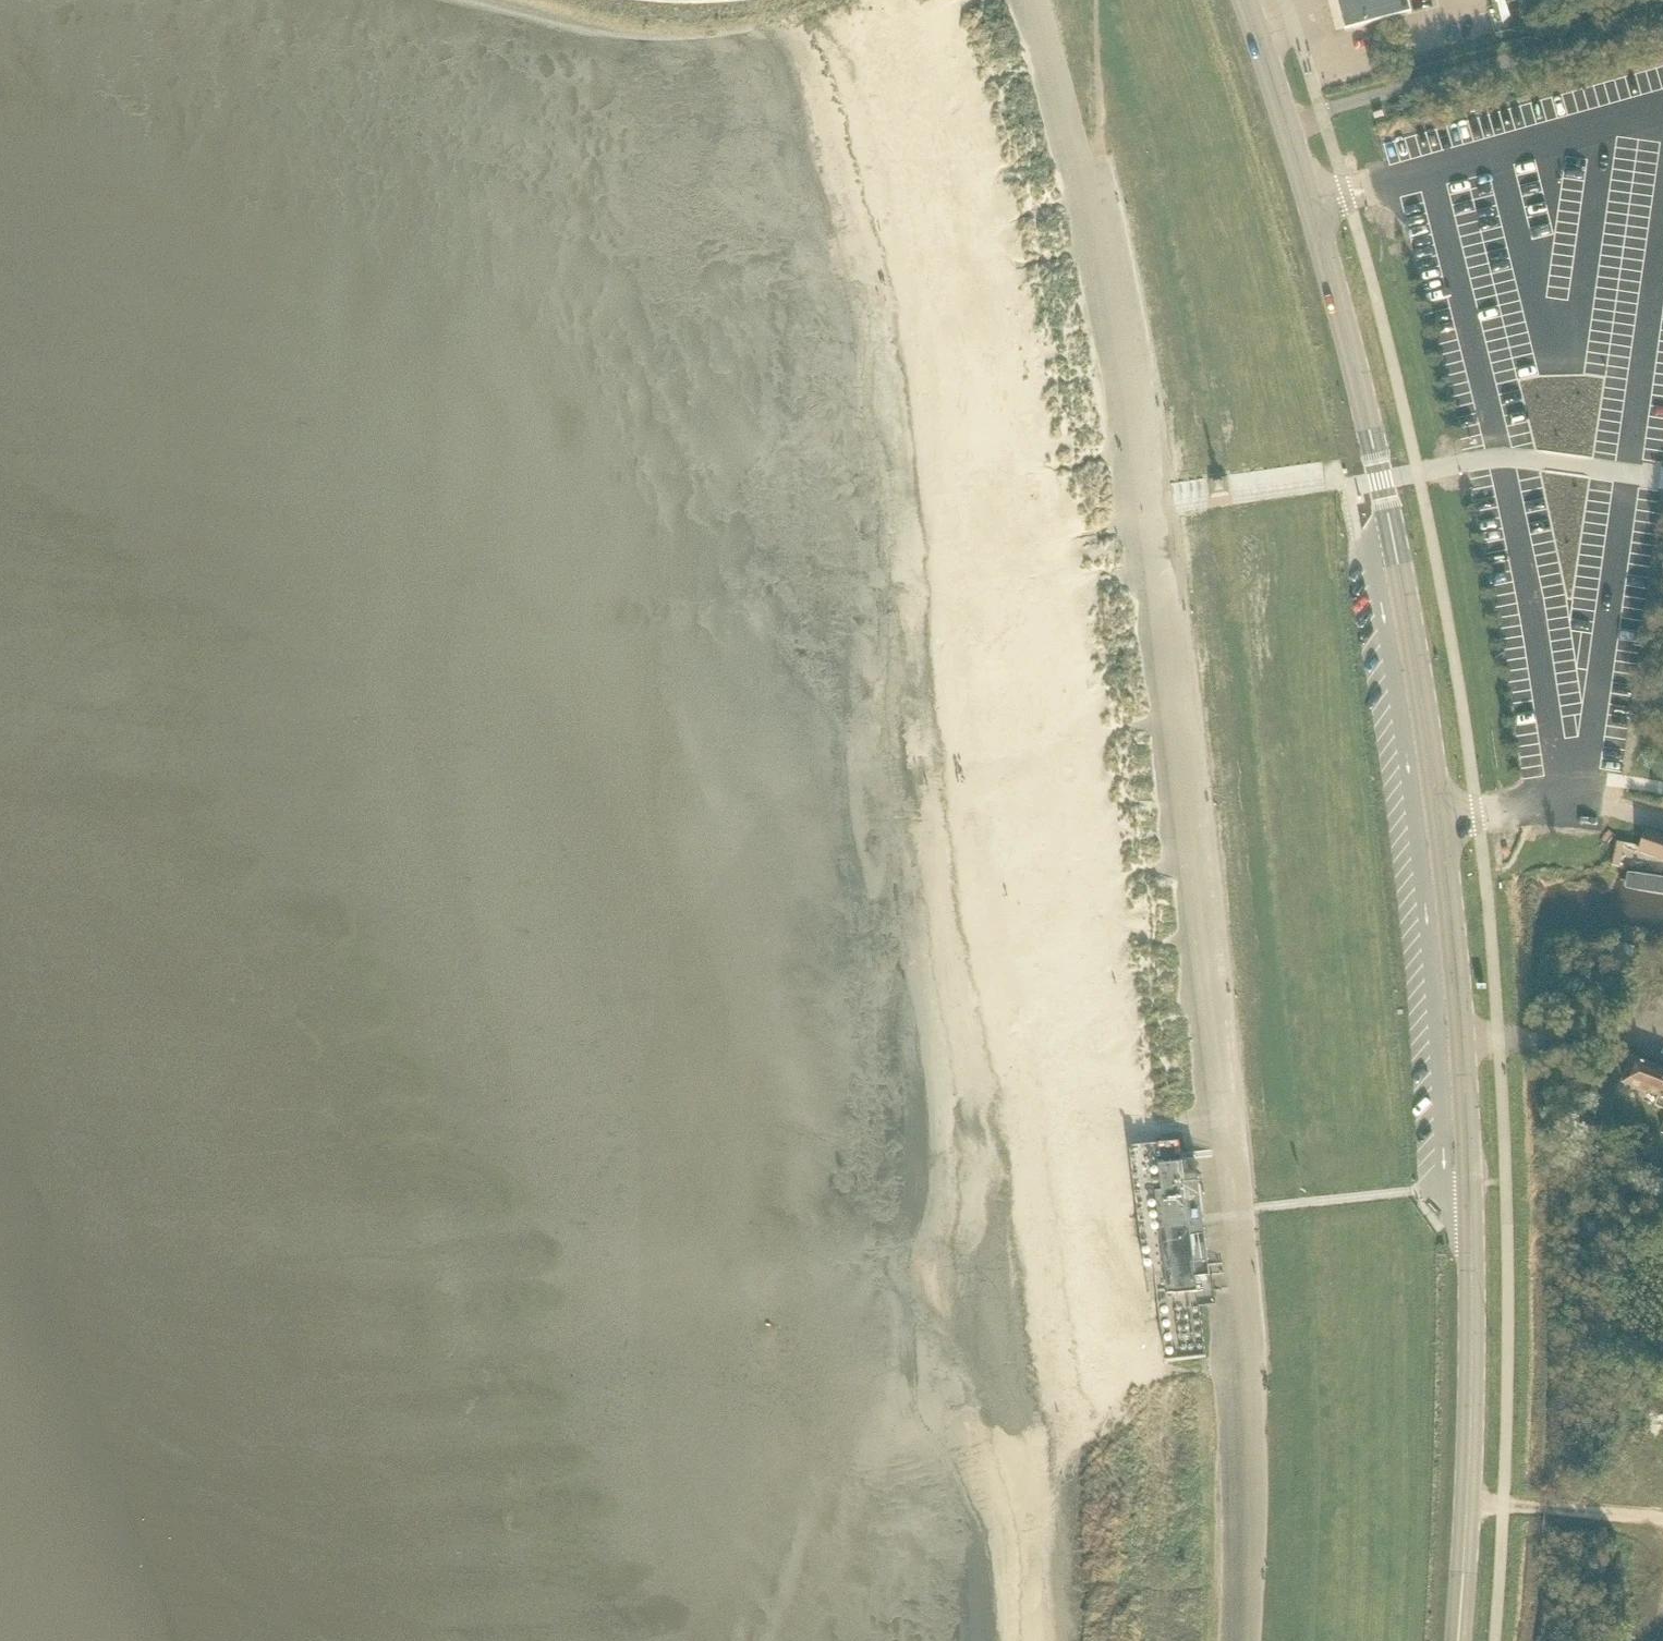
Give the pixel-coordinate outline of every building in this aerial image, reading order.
[(1346,33),(1413,14),(1409,0),(1337,0),(1346,33)] [(1645,830),(1639,847),(1638,851),(1662,860),(1662,837),(1645,830)] [(1621,893),(1662,901),(1662,883),(1624,877),(1621,893)] [(1634,1056),(1624,1082),(1660,1096),(1657,1104),(1662,1106),(1662,1068),(1634,1056)] [(1157,1193),(1170,1295),(1176,1294),(1176,1295),(1199,1293),(1197,1278),(1206,1277),(1205,1262),(1209,1262),(1199,1181),(1186,1183),(1185,1176),(1198,1175),(1196,1159),(1182,1161),(1183,1163),(1160,1165),(1163,1192),(1157,1193)] [(1597,1223),(1588,1223),(1588,1232),(1597,1231),(1597,1223)]
